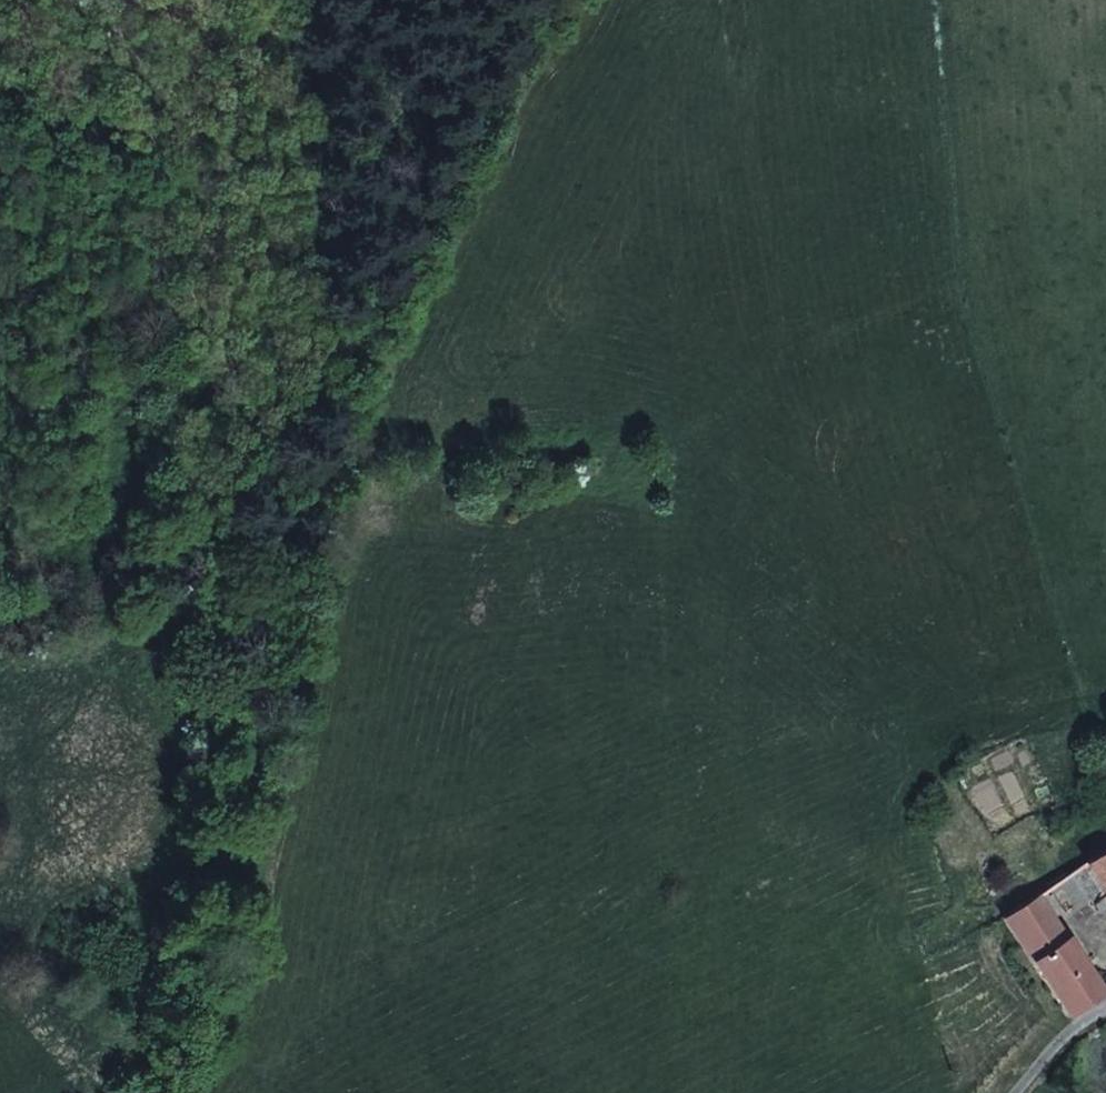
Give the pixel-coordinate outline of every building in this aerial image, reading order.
[(1071,870),(1088,897),(1102,888),(1105,894),(1105,847),(1071,870)] [(1001,916),(1029,959),(1066,934),(1038,891),(1037,892),(1017,905),(1001,916)] [(1105,906),(1105,894),(1093,903),(1098,911),(1105,906)] [(1029,959),(1066,1016),(1103,992),(1066,934),(1029,959)]
